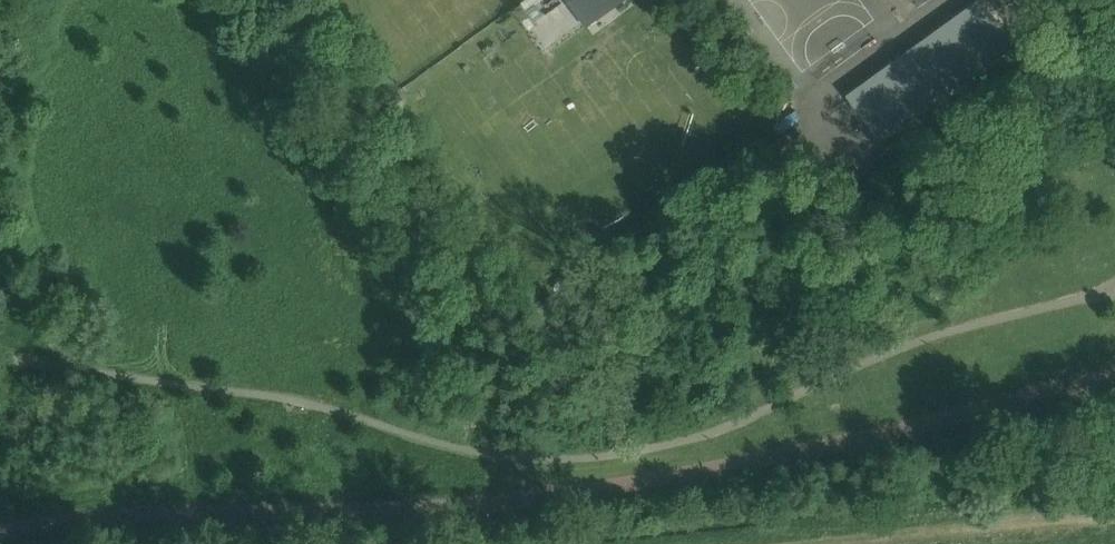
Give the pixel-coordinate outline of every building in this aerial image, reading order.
[(579,13),(597,0),(570,0),(579,13)] [(848,96),(881,141),(1015,44),(983,0),(980,0),(951,21),(962,36),(904,78),(893,63),(848,96)] [(1039,11),(1049,5),(1045,0),(1032,0),(1039,11)]
